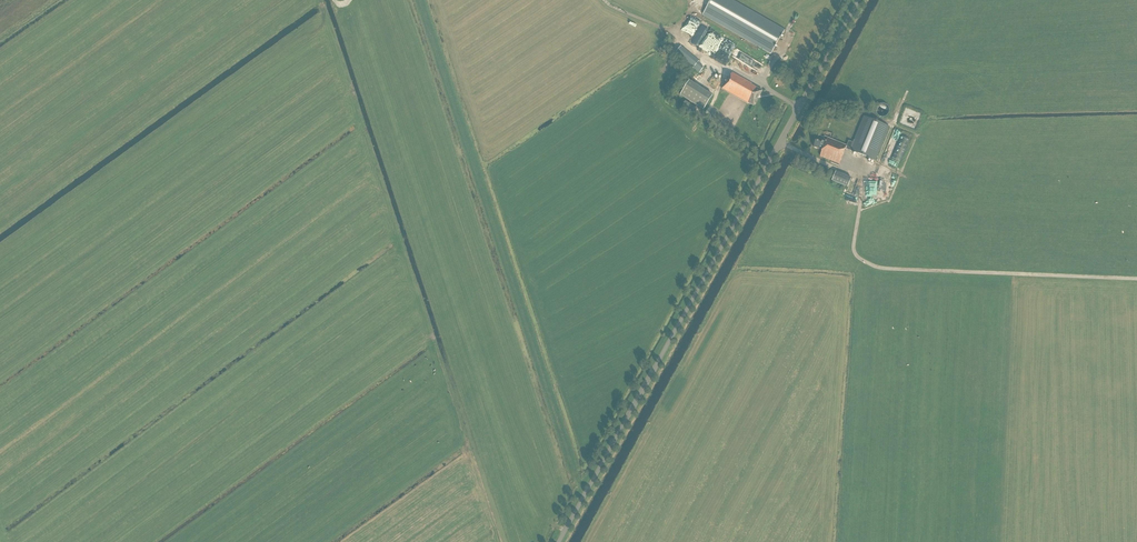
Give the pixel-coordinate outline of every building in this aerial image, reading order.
[(703,15),(771,54),(784,30),(731,0),(711,0),(703,15)] [(686,28),(716,43),(722,31),(691,17),(686,28)] [(697,63),(699,61),(681,46),(676,52),(694,67),(693,68),(699,73),(703,68),(697,63)] [(736,49),(733,55),(752,66),(760,70),(761,68),(763,65),(759,63),(759,62),(736,49)] [(728,77),(722,89),(748,104),(748,103),(753,106),(762,91),(757,88),(751,85),(751,84),(732,73),(729,78),(728,77)] [(704,111),(713,97),(689,81),(680,96),(704,111)] [(889,109),(887,107),(886,105),(884,104),(881,104),(879,105),(877,107),(876,109),(876,111),(876,113),(877,115),(879,117),(881,118),(884,118),(886,117),(887,115),(889,113),(889,111),(889,109)] [(818,137),(813,147),(822,151),(820,157),(831,162),(831,163),(838,166),(845,149),(874,162),(889,128),(864,117),(853,143),(848,141),(846,146),(824,137),(824,138),(819,136),(818,137)] [(832,181),(847,188),(851,179),(835,172),(832,181)]
